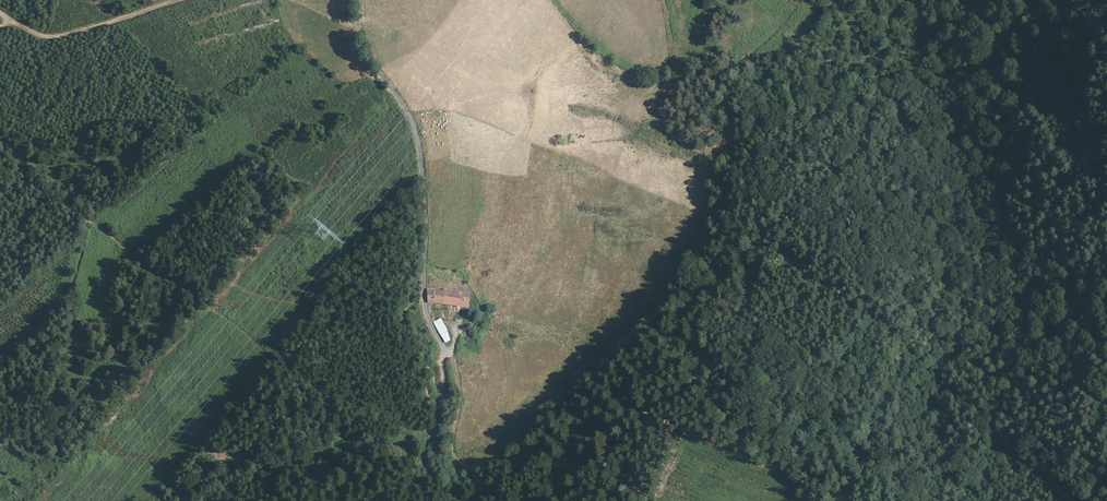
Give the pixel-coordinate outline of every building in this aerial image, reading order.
[(445,307),(463,308),(464,293),(442,290),(441,292),(425,289),(426,304),(445,307)] [(440,341),(446,338),(442,327),(434,320),(430,323),(440,341)]
